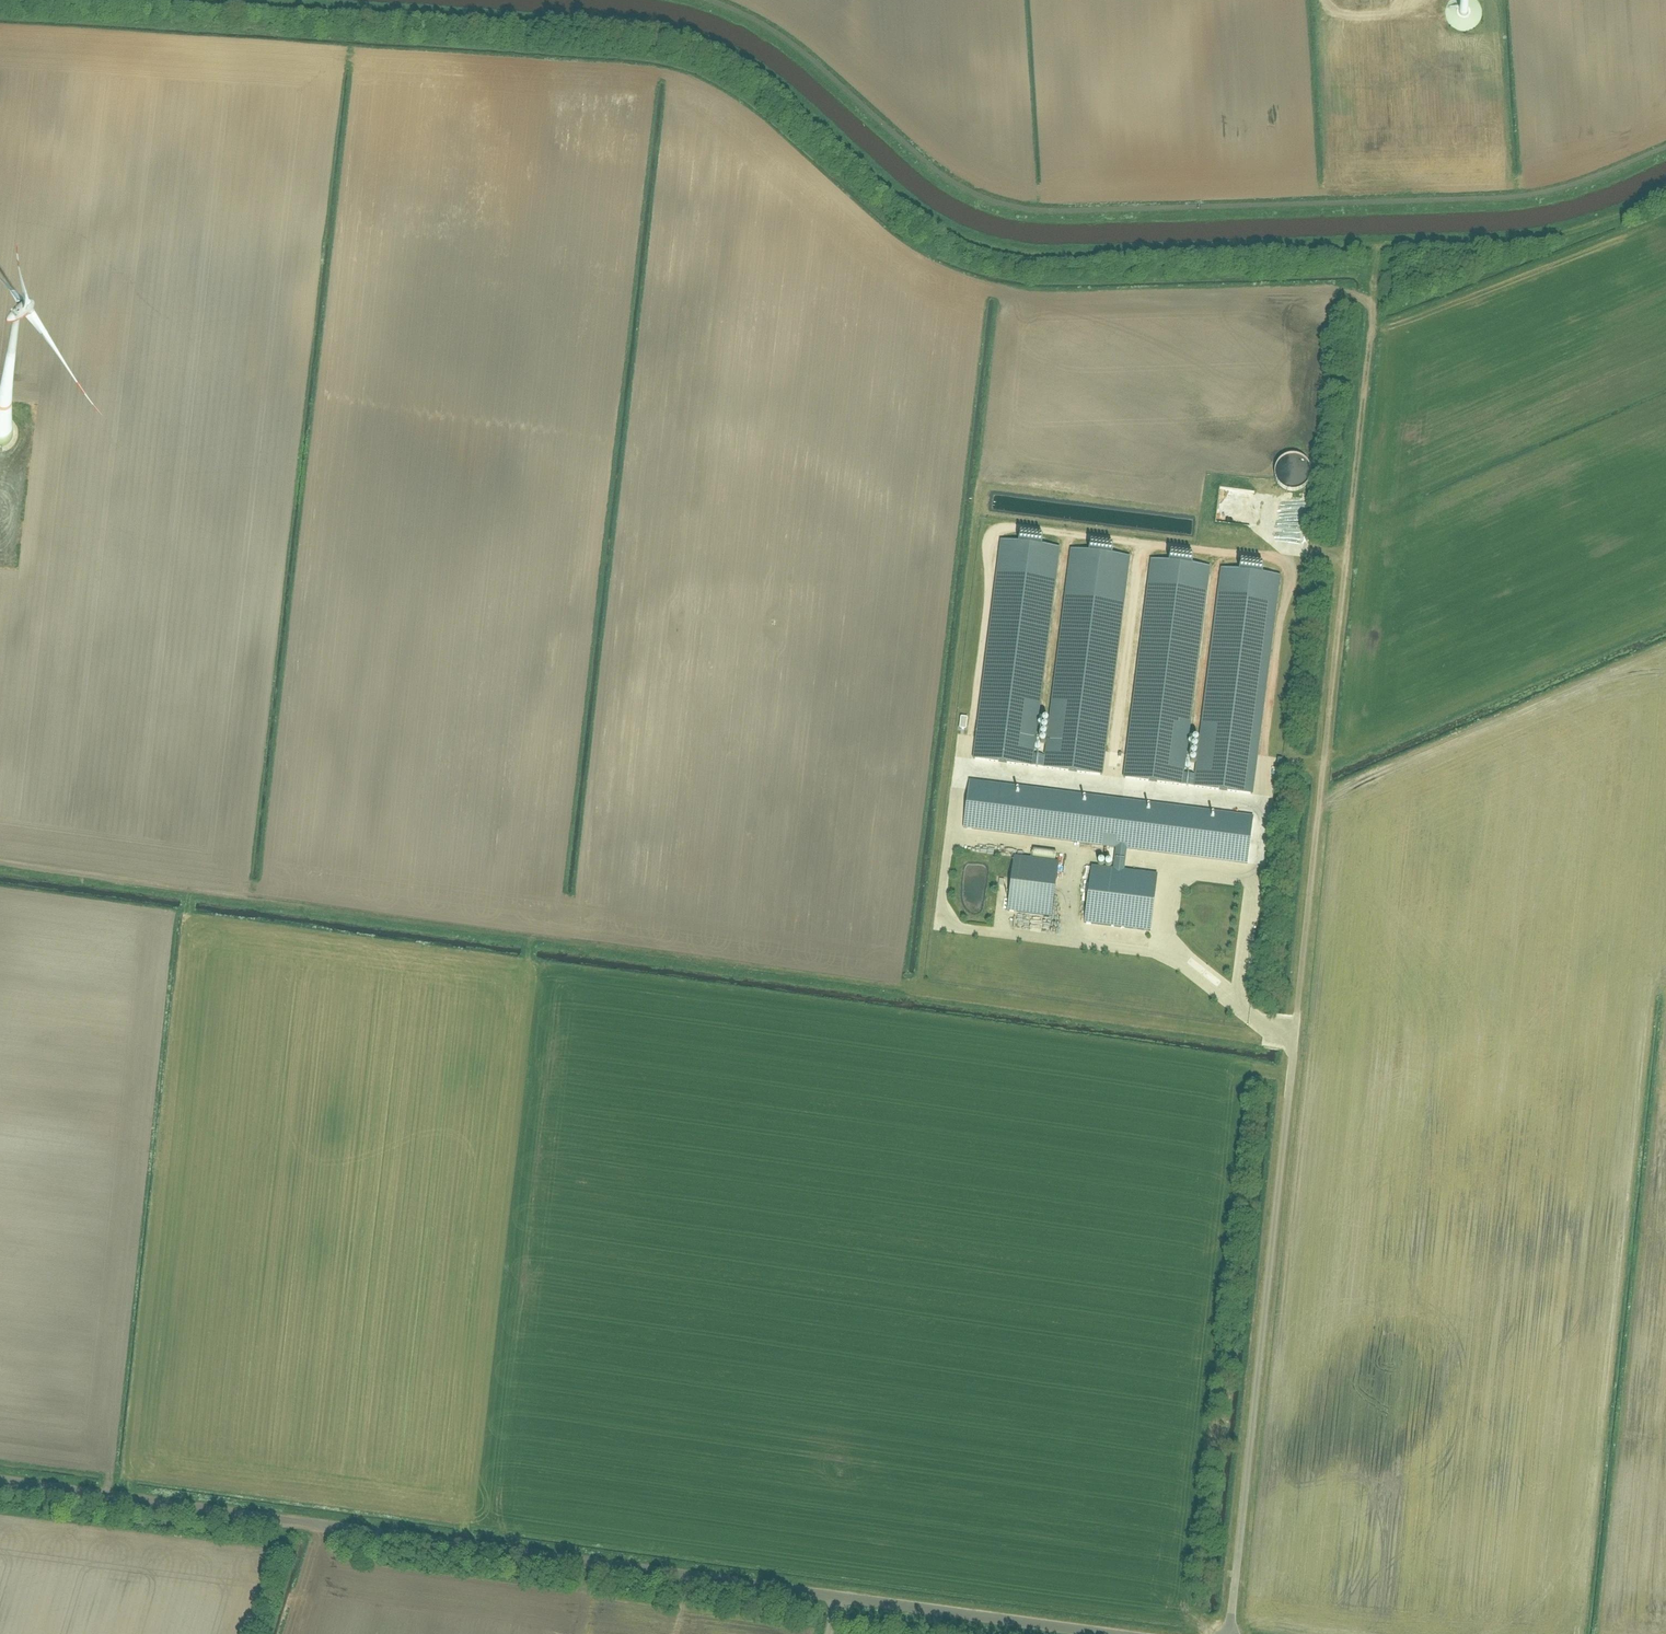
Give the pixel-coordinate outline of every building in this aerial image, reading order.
[(1458,11),(1458,13),(1458,15),(1459,17),(1461,18),(1462,19),(1464,19),(1466,18),(1468,17),(1469,15),(1469,13),(1469,11),(1468,9),(1466,8),(1464,7),(1462,7),(1461,8),(1459,9),(1458,11)] [(1276,481),(1280,486),(1284,490),(1290,492),(1296,492),(1301,490),(1306,486),(1309,481),(1310,475),(1310,469),(1307,464),(1302,460),(1297,457),(1291,457),(1285,459),(1280,463),(1276,468),(1275,474),(1276,481)] [(1019,545),(1041,548),(1042,540),(1020,537),(1019,545)] [(1044,759),(1032,758),(1059,550),(1041,548),(1019,545),(1001,543),(973,760),(1042,769),(1044,759)] [(1089,554),(1112,557),(1113,549),(1090,546),(1089,554)] [(1089,554),(1071,551),(1044,759),(1042,769),(1100,777),(1129,559),(1112,557),(1089,554)] [(1170,563),(1192,566),(1193,559),(1171,556),(1170,563)] [(1170,563),(1152,561),(1124,779),(1181,786),(1182,776),(1209,568),(1192,566),(1170,563)] [(1240,572),(1263,575),(1264,569),(1241,565),(1240,572)] [(1240,572),(1222,570),(1195,777),(1182,776),(1181,786),(1251,795),(1280,577),(1263,575),(1240,572)] [(971,784),(965,828),(1116,847),(1126,849),(1246,864),(1252,820),(971,784)] [(1112,872),(1092,870),(1085,924),(1148,932),(1156,878),(1123,874),(1126,849),(1116,847),(1112,872)] [(1017,860),(1009,914),(1050,919),(1057,866),(1017,860)]
